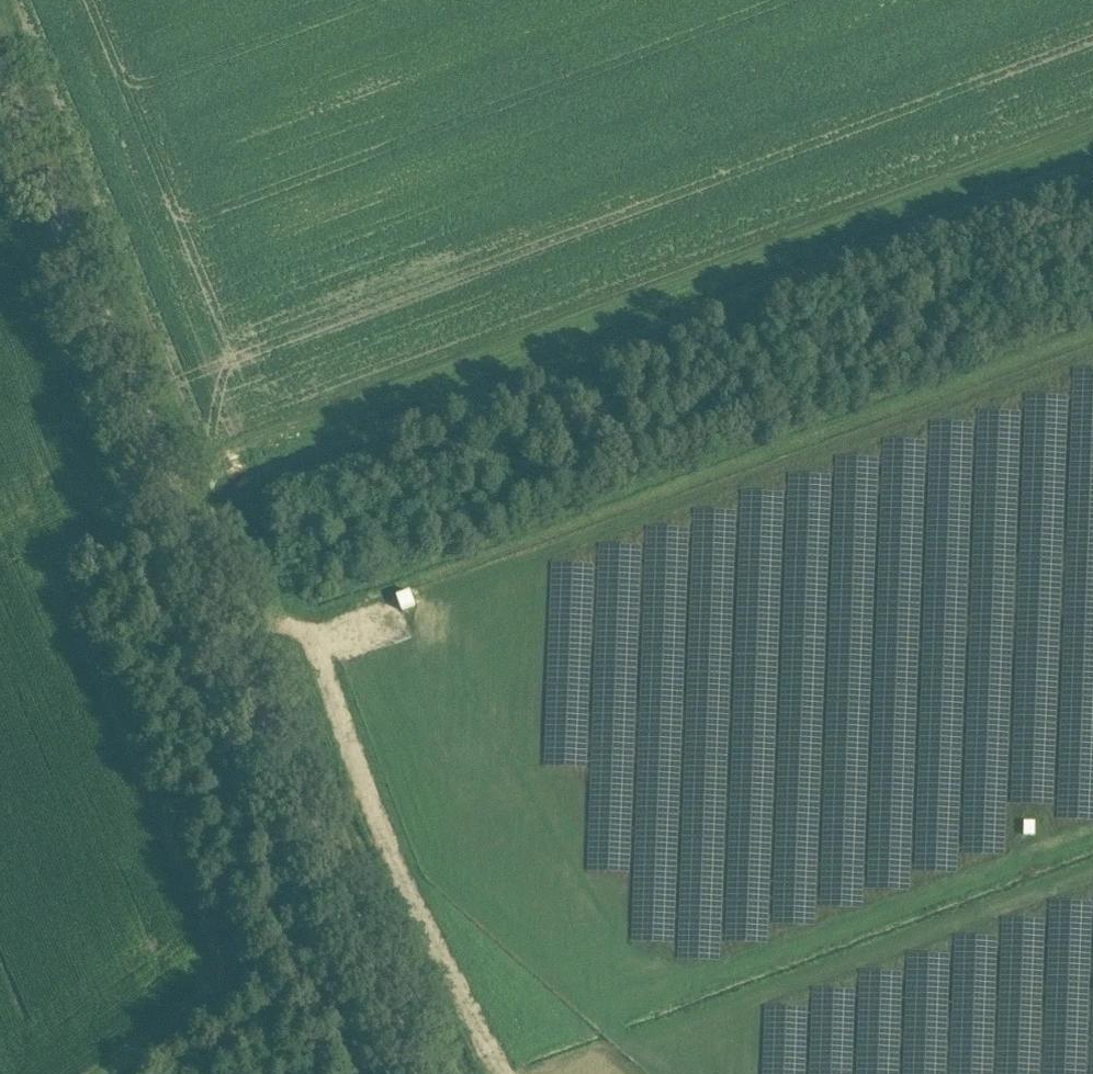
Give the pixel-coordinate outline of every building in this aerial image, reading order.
[(401,610),(401,611),(414,606),(409,592),(396,597),(401,610)]
